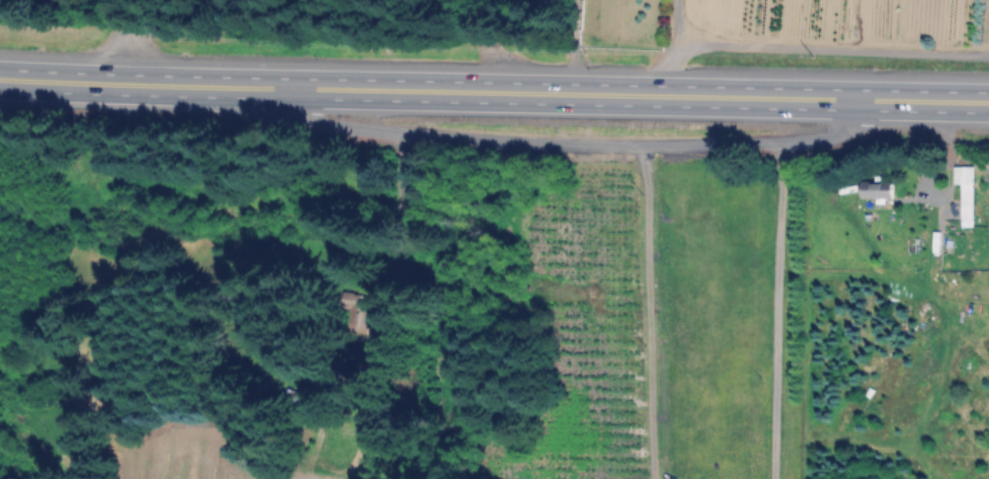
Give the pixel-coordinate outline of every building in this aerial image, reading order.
[(975,166),(958,166),(958,183),(964,183),(963,225),(975,225),(975,166)] [(897,180),(862,180),(862,197),(897,197),(897,180)]
